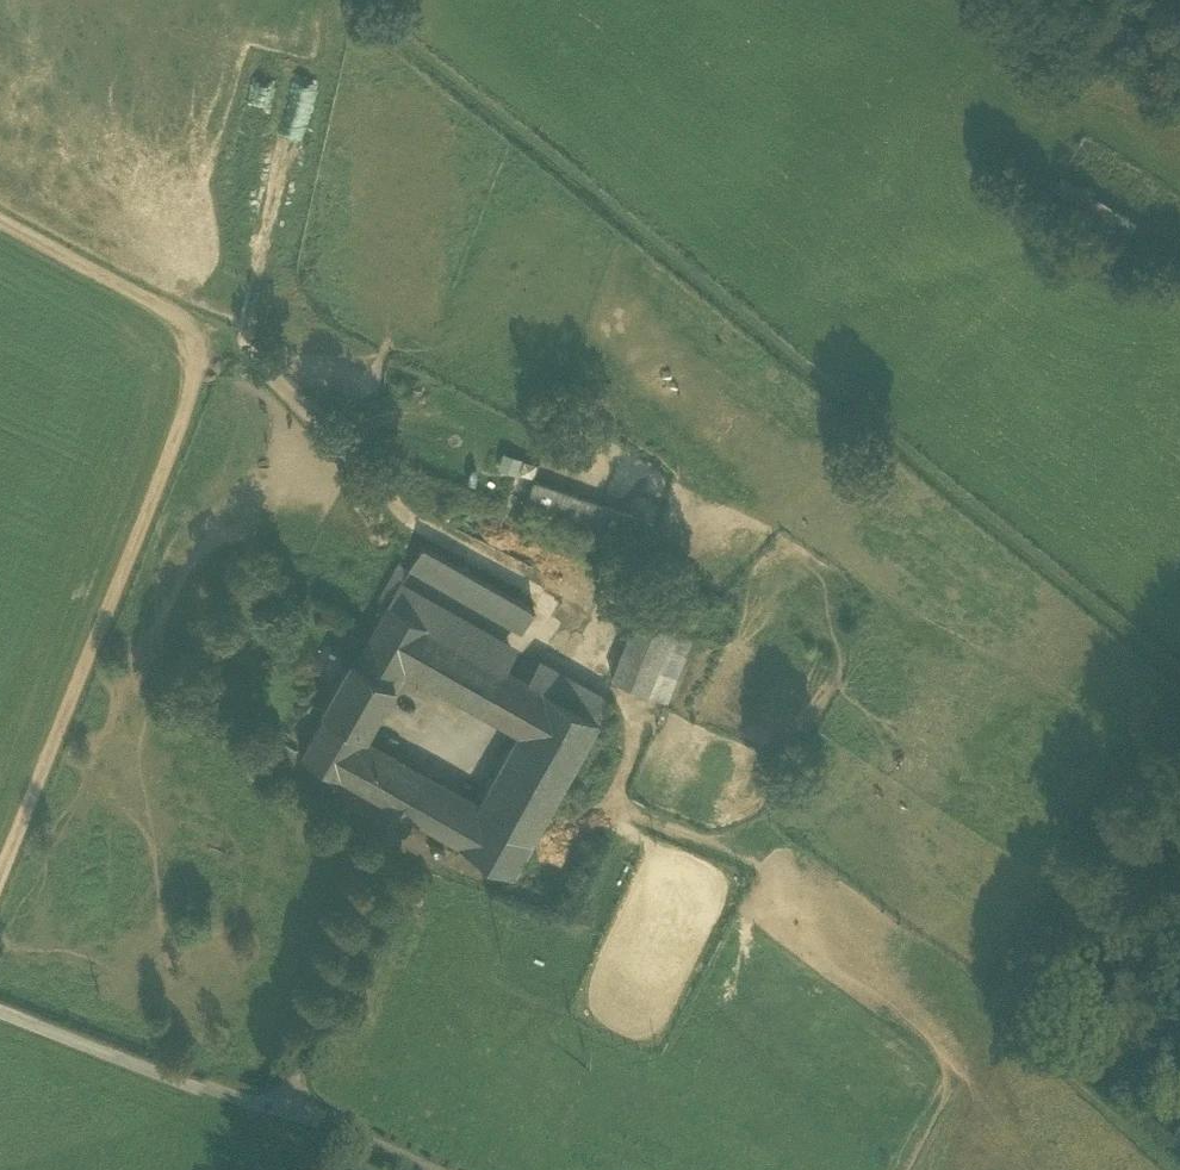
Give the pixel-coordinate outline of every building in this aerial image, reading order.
[(522,453),(502,446),(496,463),(516,469),(522,453)] [(525,495),(624,530),(632,508),(532,473),(525,495)] [(412,561),(523,625),(534,606),(423,542),(412,561)] [(399,584),(389,601),(501,665),(511,648),(399,584)] [(486,712),(491,704),(510,670),(501,665),(389,601),(356,659),(394,681),(403,665),(486,712)] [(615,678),(649,692),(675,627),(641,613),(615,678)] [(692,633),(675,627),(649,692),(666,698),(692,633)] [(321,705),(327,708),(365,730),(394,681),(356,659),(350,655),(321,705)] [(541,664),(531,682),(544,689),(599,721),(609,703),(541,664)] [(491,704),(507,713),(526,679),(510,670),(491,704)] [(507,713),(525,723),(544,689),(531,682),(526,679),(507,713)] [(477,807),(456,795),(437,829),(514,872),(599,721),(544,689),(525,723),(477,807)] [(360,740),(365,730),(327,708),(302,752),(340,774),(360,740)] [(340,774),(391,803),(410,769),(360,740),(340,774)] [(425,777),(410,769),(391,803),(406,811),(425,777)] [(456,795),(425,777),(406,811),(437,829),(456,795)]
